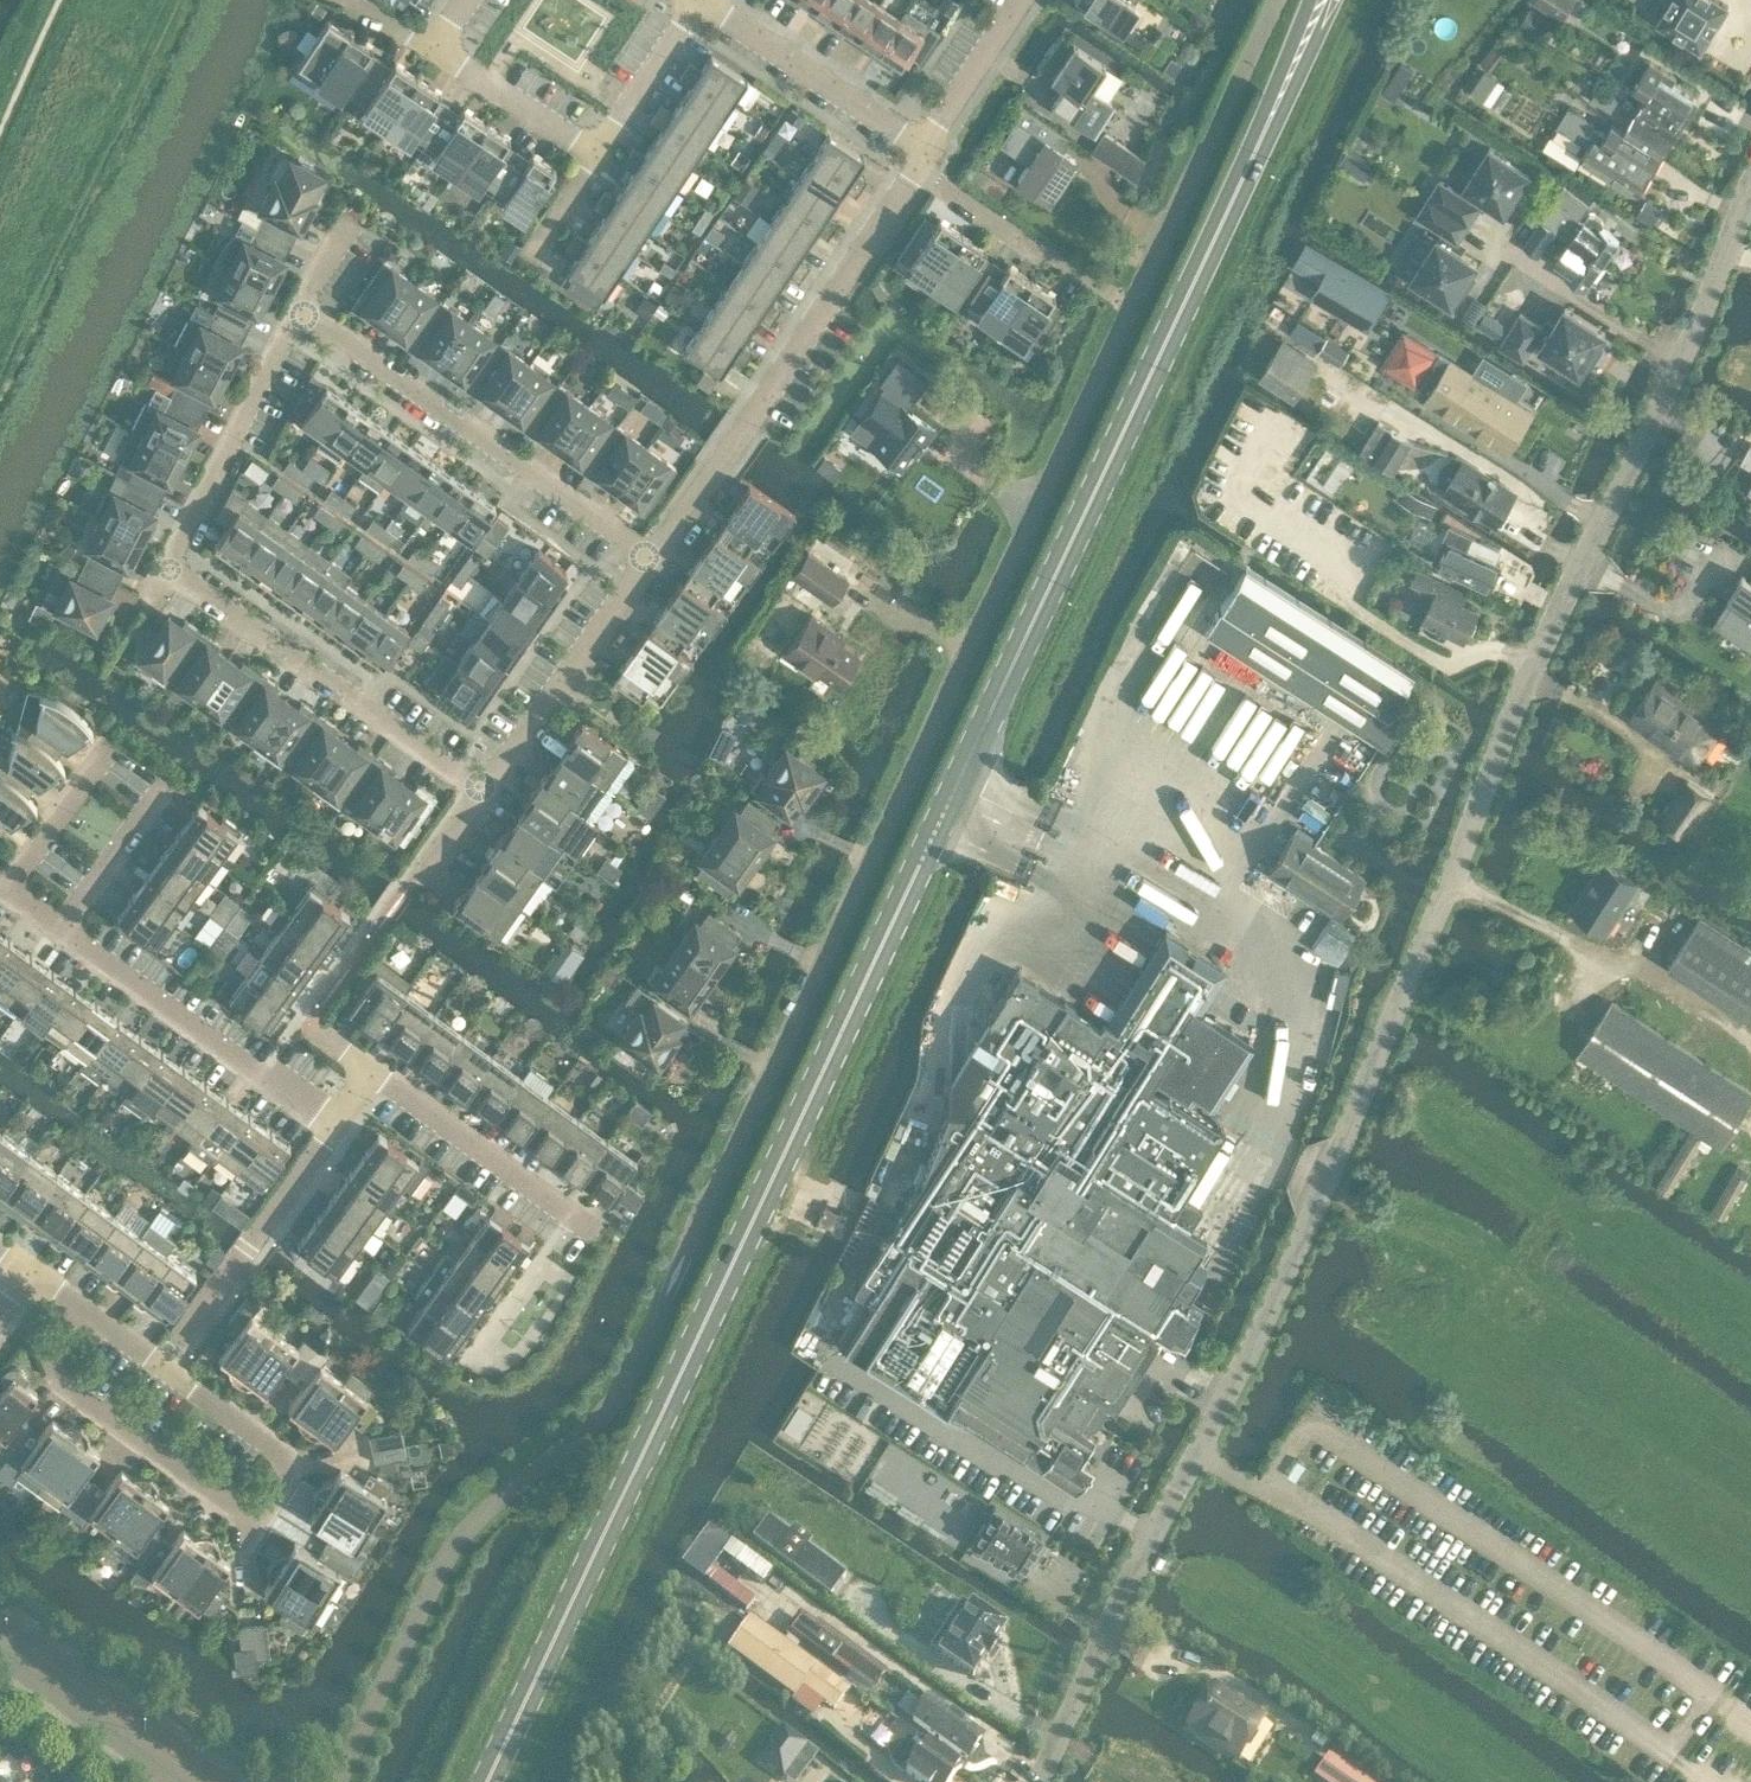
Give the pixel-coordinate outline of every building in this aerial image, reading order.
[(850,0),(819,0),(814,8),(827,16),(824,22),(832,27),(850,0)] [(875,0),(850,0),(832,27),(840,33),(844,28),(857,36),(879,3),(875,0)] [(1135,0),(1081,0),(1084,1),(1080,7),(1099,19),(1102,14),(1118,24),(1135,0)] [(1575,0),(1534,0),(1534,1),(1562,19),(1575,0)] [(1657,20),(1701,48),(1729,3),(1724,0),(1669,0),(1657,20)] [(875,56),(900,17),(900,16),(879,3),(857,36),(870,45),(866,50),(875,56)] [(908,54),(919,61),(939,31),(905,8),(900,16),(900,17),(875,56),(883,61),(887,56),(900,65),(908,54)] [(338,90),(353,100),(380,60),(369,52),(372,46),(328,17),(292,71),(333,98),(338,90)] [(1636,34),(1628,48),(1638,54),(1646,40),(1637,35),(1636,34)] [(1491,68),(1507,47),(1497,40),(1481,60),(1491,68)] [(1064,83),(1051,102),(1093,130),(1112,102),(1107,99),(1107,98),(1121,77),(1122,76),(1105,65),(1105,64),(1073,43),(1052,75),(1064,83)] [(685,69),(732,100),(747,78),(711,54),(702,69),(690,61),(685,69)] [(1648,94),(1685,118),(1697,98),(1672,82),(1677,75),(1651,58),(1634,85),(1648,94)] [(388,122),(418,76),(395,61),(391,67),(380,60),(353,100),(388,122)] [(1470,89),(1484,99),(1500,75),(1486,66),(1470,89)] [(732,100),(685,69),(679,77),(691,84),(682,98),(718,122),(732,100)] [(422,145),(449,105),(437,98),(441,92),(418,76),(388,122),(422,145)] [(1598,87),(1591,97),(1611,110),(1618,99),(1604,90),(1598,87)] [(1628,97),(1625,103),(1637,111),(1674,136),(1685,118),(1648,94),(1640,105),(1628,97)] [(718,122),(682,98),(673,111),(661,103),(656,111),(704,143),(718,122)] [(422,145),(456,168),(487,122),(464,107),(460,113),(449,105),(422,145)] [(1067,134),(1037,114),(1036,115),(1024,107),(1005,136),(1017,144),(1028,127),(1044,138),(1018,177),(1048,198),(1075,158),(1058,147),(1067,134)] [(1623,154),(1651,172),(1663,154),(1625,130),(1613,122),(1606,133),(1594,126),(1596,123),(1570,107),(1564,116),(1623,154)] [(783,121),(793,128),(802,114),(793,108),(783,121)] [(704,143),(656,111),(651,119),(663,127),(654,141),(689,165),(704,143)] [(1637,111),(1625,130),(1663,154),(1674,136),(1637,111)] [(1583,157),(1610,174),(1623,154),(1564,116),(1558,126),(1589,147),(1583,157)] [(456,168),(491,191),(517,151),(506,143),(510,137),(487,122),(456,168)] [(760,140),(768,128),(761,123),(753,134),(760,140)] [(1103,130),(1090,148),(1135,178),(1145,158),(1103,130)] [(780,146),(786,137),(777,131),(771,139),(780,146)] [(814,155),(861,186),(867,178),(855,171),(865,156),(829,132),(814,155)] [(675,186),(689,165),(654,141),(645,154),(633,146),(627,154),(675,186)] [(750,155),(737,146),(728,158),(742,167),(750,155)] [(1440,179),(1429,196),(1469,222),(1481,205),(1475,201),(1479,195),(1505,211),(1511,201),(1516,204),(1529,185),(1523,182),(1530,171),(1490,146),(1465,186),(1466,187),(1462,193),(1440,179)] [(329,184),(320,179),(323,174),(283,148),(270,174),(276,177),(261,207),(266,209),(258,225),(288,241),(300,218),(304,219),(315,199),(320,201),(329,184)] [(529,158),(517,151),(491,191),(526,214),(536,198),(542,202),(554,183),(549,179),(556,168),(533,152),(529,158)] [(625,184),(661,207),(675,186),(627,154),(622,162),(634,170),(625,184)] [(1623,154),(1610,174),(1638,192),(1651,172),(1623,154)] [(800,176),(835,200),(844,187),(856,194),(861,186),(814,155),(800,176)] [(785,197),(833,229),(838,221),(826,213),(835,200),(800,176),(785,197)] [(1554,198),(1540,217),(1543,219),(1542,220),(1602,263),(1620,238),(1602,226),(1604,223),(1602,219),(1595,214),(1590,214),(1585,220),(1580,217),(1591,202),(1564,183),(1554,198)] [(661,207),(625,184),(616,197),(604,189),(599,197),(646,229),(661,207)] [(746,205),(753,195),(739,186),(733,196),(746,205)] [(713,211),(719,202),(710,196),(704,205),(713,211)] [(1471,272),(1478,262),(1449,243),(1453,237),(1458,240),(1469,222),(1429,196),(1417,214),(1443,231),(1439,237),(1426,228),(1400,268),(1452,302),(1459,292),(1464,295),(1476,275),(1471,272)] [(1636,208),(1653,221),(1662,209),(1644,196),(1636,208)] [(646,229),(599,197),(594,205),(605,213),(597,226),(632,250),(646,229)] [(833,229),(785,197),(771,219),(807,243),(816,229),(828,237),(833,229)] [(933,278),(963,233),(940,217),(936,223),(924,215),(898,255),(933,278)] [(757,240),(804,272),(809,264),(798,256),(807,243),(771,219),(757,240)] [(1586,286),(1602,263),(1542,220),(1526,244),(1539,253),(1542,249),(1570,269),(1567,273),(1586,286)] [(224,244),(215,257),(275,288),(285,269),(276,264),(288,241),(258,225),(250,241),(234,233),(224,244)] [(618,271),(632,250),(597,226),(588,240),(576,232),(571,240),(618,271)] [(933,278),(967,301),(993,261),(982,254),(986,248),(963,233),(933,278)] [(596,305),(618,271),(571,240),(565,248),(577,256),(567,270),(573,274),(566,285),(596,305)] [(742,262),(778,286),(787,272),(799,280),(804,272),(757,240),(742,262)] [(1313,294),(1369,326),(1389,291),(1306,242),(1295,261),(1323,278),(1313,294)] [(209,271),(206,286),(217,291),(222,294),(214,310),(245,325),(257,302),(266,306),(275,288),(215,257),(209,271)] [(372,313),(385,322),(413,281),(383,260),(351,306),(369,319),(372,313)] [(665,260),(660,268),(671,275),(676,267),(665,260)] [(967,301),(1001,324),(1032,278),(1009,263),(1005,269),(993,261),(967,301)] [(728,283),(776,315),(781,307),(769,299),(778,286),(742,262),(728,283)] [(663,285),(654,278),(646,290),(655,296),(663,285)] [(1032,278),(1001,324),(1036,347),(1063,307),(1051,299),(1055,294),(1032,278)] [(413,281),(385,322),(397,331),(393,336),(410,348),(442,302),(413,281)] [(685,288),(676,282),(669,293),(677,299),(685,288)] [(714,304),(750,328),(759,315),(770,323),(776,315),(728,283),(714,304)] [(634,309),(646,317),(656,302),(644,294),(634,309)] [(442,302),(410,348),(427,360),(430,354),(442,363),(470,322),(442,302)] [(671,310),(661,303),(654,313),(664,320),(671,310)] [(700,326),(747,357),(753,349),(741,342),(750,328),(714,304),(700,326)] [(1604,346),(1599,342),(1606,331),(1565,306),(1549,331),(1543,327),(1544,326),(1521,312),(1501,344),(1523,358),(1534,341),(1540,345),(1540,346),(1581,372),(1587,362),(1592,365),(1604,346)] [(242,353),(233,349),(245,325),(214,310),(206,325),(188,316),(175,343),(188,349),(232,372),(242,353)] [(1479,325),(1498,337),(1506,324),(1487,312),(1479,325)] [(451,377),(468,389),(500,343),(470,322),(442,363),(455,372),(451,377)] [(747,357),(700,326),(685,348),(720,372),(730,358),(742,365),(747,357)] [(1404,328),(1381,365),(1418,388),(1419,386),(1429,393),(1426,397),(1508,449),(1531,411),(1497,390),(1512,368),(1487,352),(1473,374),(1450,360),(1449,361),(1438,354),(1440,351),(1404,328)] [(1319,351),(1341,365),(1350,351),(1328,337),(1319,351)] [(1305,356),(1282,342),(1262,375),(1296,397),(1311,372),(1299,365),(1305,356)] [(500,343),(468,389),(485,401),(489,395),(501,404),(529,363),(500,343)] [(214,386),(222,391),(232,372),(188,349),(174,375),(179,378),(171,394),(202,410),(214,386)] [(884,386),(859,422),(860,423),(861,421),(872,430),(865,440),(899,465),(912,448),(915,451),(922,442),(924,443),(935,428),(907,408),(928,379),(897,357),(879,382),(884,386)] [(509,418),(523,428),(526,430),(559,384),(529,363),(501,404),(513,413),(509,418)] [(697,380),(709,389),(716,378),(704,369),(697,380)] [(300,393),(291,411),(302,419),(323,434),(324,434),(348,399),(326,384),(314,402),(300,392),(300,393)] [(559,384),(526,430),(543,442),(547,437),(559,445),(588,405),(559,384)] [(198,437),(190,433),(202,410),(171,394),(163,410),(145,401),(132,426),(144,433),(189,456),(198,437)] [(323,434),(316,444),(337,459),(338,459),(341,454),(344,449),(369,414),(348,399),(324,434),(323,434)] [(588,405),(559,445),(571,454),(568,459),(585,471),(617,425),(588,405)] [(369,414),(344,449),(365,463),(365,464),(390,429),(369,414)] [(1362,448),(1396,469),(1413,440),(1379,419),(1362,448)] [(605,478),(618,487),(647,446),(617,425),(585,471),(601,483),(605,478)] [(365,463),(358,473),(379,488),(380,487),(386,478),(411,444),(390,429),(365,464),(365,463)] [(128,478),(158,494),(170,471),(179,475),(189,456),(144,433),(131,460),(136,462),(128,478)] [(1741,461),(1750,466),(1750,442),(1741,461)] [(411,444),(386,478),(407,493),(432,458),(411,444)] [(647,446),(618,487),(630,495),(626,500),(644,513),(676,467),(647,446)] [(294,476),(301,466),(289,458),(282,467),(294,476)] [(428,508),(453,473),(432,458),(407,493),(428,508)] [(1496,523),(1506,508),(1516,492),(1464,459),(1445,491),(1496,523)] [(307,485),(314,475),(301,466),(294,476),(307,485)] [(271,483),(283,491),(290,482),(278,473),(271,483)] [(449,523),(474,488),(453,473),(428,508),(449,523)] [(101,518),(145,541),(155,522),(146,517),(158,494),(128,478),(119,494),(114,492),(101,518)] [(290,482),(283,491),(296,500),(302,491),(290,482)] [(783,535),(796,516),(749,483),(736,502),(738,504),(717,533),(745,553),(754,541),(752,540),(764,522),(783,535)] [(214,543),(236,558),(268,513),(231,487),(216,516),(227,524),(214,543)] [(324,497),(336,506),(343,496),(330,487),(324,497)] [(495,503),(474,488),(449,523),(471,538),(495,503)] [(1421,499),(1403,488),(1396,498),(1414,510),(1414,509),(1421,499)] [(343,496),(336,506),(348,514),(355,505),(343,496)] [(325,521),(332,511),(319,503),(313,512),(325,521)] [(332,511),(325,521),(337,530),(344,520),(332,511)] [(236,558),(257,573),(289,528),(268,513),(236,558)] [(378,535),(385,525),(372,517),(366,526),(378,535)] [(92,547),(84,563),(115,578),(127,555),(136,559),(145,541),(101,518),(87,544),(92,547)] [(1450,524),(1433,560),(1454,569),(1490,586),(1500,563),(1494,560),(1500,547),(1450,524)] [(378,535),(390,544),(397,534),(385,525),(378,535)] [(257,573),(278,588),(310,544),(289,528),(257,573)] [(354,542),(367,551),(374,541),(361,532),(354,542)] [(761,565),(745,553),(717,533),(715,532),(702,551),(703,552),(682,581),(711,601),(719,590),(717,588),(730,570),(748,583),(761,565)] [(488,555),(496,544),(483,534),(475,545),(488,555)] [(367,551),(379,559),(386,550),(374,541),(367,551)] [(278,588),(299,603),(330,558),(310,544),(278,588)] [(420,565),(427,555),(414,546),(407,556),(420,565)] [(523,570),(518,576),(553,601),(569,579),(562,574),(566,567),(538,548),(523,570)] [(792,574),(831,601),(848,578),(808,551),(792,574)] [(460,566),(470,573),(478,561),(469,554),(460,566)] [(439,564),(427,555),(420,565),(432,573),(439,564)] [(344,583),(345,583),(352,573),(330,558),(299,603),(320,617),(344,583)] [(396,571),(409,580),(415,570),(403,562),(396,571)] [(107,604),(103,602),(115,578),(84,563),(76,579),(57,569),(48,586),(62,594),(56,605),(67,611),(64,616),(82,625),(84,620),(95,625),(107,604)] [(1204,629),(1378,740),(1386,746),(1406,714),(1393,705),(1413,673),(1245,565),(1204,629)] [(461,585),(470,573),(460,566),(451,579),(461,585)] [(1461,599),(1465,591),(1418,568),(1412,581),(1436,592),(1423,618),(1464,637),(1468,629),(1473,629),(1477,620),(1475,616),(1478,607),(1461,599)] [(409,580),(421,589),(428,579),(415,570),(409,580)] [(1720,620),(1750,641),(1750,579),(1743,574),(1738,580),(1729,595),(1728,596),(1729,597),(1733,600),(1720,620)] [(518,576),(504,597),(539,622),(553,601),(518,576)] [(727,613),(711,601),(682,581),(681,580),(667,599),(669,600),(648,630),(677,650),(685,638),(683,637),(696,619),(714,632),(727,613)] [(344,583),(320,617),(341,632),(365,597),(345,583),(344,583)] [(493,590),(478,611),(489,618),(524,642),(539,622),(504,597),(493,590)] [(430,608),(440,615),(449,602),(439,596),(430,608)] [(341,632),(361,647),(386,612),(365,597),(341,632)] [(431,627),(440,615),(430,608),(422,620),(431,627)] [(408,628),(386,612),(361,647),(383,662),(408,628)] [(170,676),(203,630),(186,619),(182,624),(169,614),(140,655),(170,676)] [(837,684),(859,652),(832,634),(834,630),(811,614),(784,653),(816,675),(819,671),(837,684)] [(489,618),(474,639),(509,663),(524,642),(489,618)] [(648,630),(647,628),(633,647),(635,649),(613,679),(642,699),(651,686),(649,685),(661,667),(680,680),(693,661),(677,650),(648,630)] [(429,639),(416,629),(408,640),(421,650),(429,639)] [(199,697),(228,656),(216,648),(219,642),(203,630),(170,676),(199,697)] [(474,639),(459,660),(494,684),(509,663),(474,639)] [(199,697),(229,718),(261,672),(244,660),(240,665),(228,656),(199,697)] [(459,660),(439,688),(467,708),(472,701),(479,706),(494,684),(459,660)] [(257,738),(286,697),(274,689),(277,683),(261,672),(229,718),(257,738)] [(1698,763),(1724,725),(1676,692),(1678,688),(1658,675),(1630,717),(1698,763)] [(16,731),(16,732),(27,736),(41,744),(54,756),(55,757),(56,756),(66,743),(89,728),(91,731),(93,730),(91,727),(88,724),(86,720),(83,717),(80,714),(78,712),(75,709),(71,706),(68,704),(65,702),(61,700),(58,698),(54,696),(50,695),(47,693),(43,692),(39,691),(39,692),(28,689),(16,731)] [(298,706),(286,697),(257,738),(286,759),(319,713),(302,701),(298,706)] [(316,779),(344,739),(332,730),(336,725),(319,713),(286,759),(316,779)] [(569,744),(562,755),(610,789),(616,788),(633,764),(633,758),(581,721),(566,742),(569,744)] [(13,783),(26,794),(27,796),(28,795),(38,782),(61,766),(63,769),(65,769),(56,756),(55,757),(54,756),(41,744),(27,736),(16,732),(16,731),(11,729),(11,730),(11,731),(15,732),(7,759),(0,769),(0,775),(13,783)] [(344,739),(316,779),(345,800),(377,754),(360,742),(357,747),(344,739)] [(815,760),(799,748),(796,753),(786,746),(767,773),(761,769),(750,785),(792,814),(822,771),(812,765),(815,760)] [(374,820),(403,780),(390,771),(394,766),(377,754),(345,800),(374,820)] [(552,763),(538,783),(585,816),(589,818),(595,817),(611,795),(610,789),(562,755),(555,765),(552,763)] [(10,820),(33,804),(35,808),(37,807),(28,795),(27,796),(26,794),(13,783),(0,775),(0,833),(10,820)] [(1661,818),(1685,834),(1711,795),(1688,779),(1661,818)] [(403,780),(374,820),(404,842),(436,796),(418,783),(415,788),(403,780)] [(523,810),(519,815),(523,818),(563,846),(577,855),(586,842),(598,825),(585,816),(538,783),(524,803),(526,805),(523,810)] [(637,805),(651,815),(661,800),(666,793),(665,792),(652,783),(637,805)] [(735,808),(718,832),(759,860),(771,843),(767,840),(780,821),(748,799),(740,811),(735,808)] [(198,804),(181,826),(229,861),(231,857),(223,852),(241,828),(222,815),(219,819),(198,804)] [(509,823),(495,843),(542,876),(563,846),(523,818),(519,815),(512,825),(509,823)] [(181,826),(165,848),(205,877),(219,859),(226,864),(229,861),(181,826)] [(1364,876),(1312,842),(1292,830),(1267,870),(1339,916),(1364,876)] [(747,878),(759,860),(718,832),(701,856),(706,859),(698,871),(729,893),(742,875),(747,878)] [(484,865),(476,875),(521,906),(522,905),(529,910),(541,892),(534,887),(542,876),(495,843),(481,863),(484,865)] [(165,848),(149,870),(197,904),(199,901),(192,896),(205,877),(165,848)] [(1606,929),(1637,882),(1604,860),(1573,908),(1606,929)] [(149,870),(133,892),(173,921),(187,902),(194,908),(197,904),(149,870)] [(466,883),(452,904),(499,938),(521,906),(476,875),(469,886),(466,883)] [(285,902),(293,908),(333,937),(349,914),(328,899),(331,894),(313,881),(295,905),(288,899),(285,902)] [(167,945),(160,939),(173,921),(133,892),(117,914),(164,949),(167,945)] [(333,937),(293,908),(283,901),(268,922),(277,929),(277,930),(317,959),(333,937)] [(696,919),(679,943),(720,972),(732,954),(727,951),(740,932),(709,910),(701,922),(696,919)] [(1700,917),(1669,964),(1750,1018),(1750,950),(1700,917)] [(865,1292),(837,1337),(902,1378),(920,1390),(1077,1489),(1093,1463),(1081,1455),(1093,1435),(1089,1428),(1089,1423),(1095,1421),(1100,1414),(1102,1412),(1100,1406),(1105,1399),(1114,1404),(1156,1337),(1150,1333),(1153,1327),(1185,1347),(1200,1324),(1196,1321),(1205,1307),(1193,1299),(1207,1276),(1200,1272),(1169,1252),(1197,1208),(1179,1196),(1224,1126),(1185,1101),(1193,1089),(1211,1101),(1250,1039),(1198,1006),(1224,966),(1165,928),(1104,1024),(1018,969),(989,1015),(987,1046),(993,1050),(987,1059),(968,1059),(968,1079),(949,1078),(948,1108),(920,1177),(866,1262),(855,1281),(853,1285),(865,1292)] [(256,943),(254,946),(301,981),(317,959),(277,930),(263,948),(256,943)] [(0,943),(0,989),(27,952),(5,936),(0,943)] [(720,972),(679,943),(663,966),(657,962),(647,976),(689,1005),(703,986),(708,989),(720,972)] [(259,955),(245,973),(285,1002),(301,981),(254,946),(251,949),(259,955)] [(2,994),(20,1007),(49,967),(27,952),(0,989),(0,996),(2,994)] [(362,988),(349,1007),(378,1029),(406,990),(405,990),(412,980),(376,954),(355,982),(362,988)] [(49,967),(20,1007),(39,1021),(33,1028),(36,1031),(42,1023),(71,984),(49,967)] [(221,990),(229,996),(268,1025),(285,1002),(245,973),(232,992),(224,986),(221,990)] [(658,1061),(687,1019),(637,983),(625,1000),(640,1010),(621,1036),(631,1043),(628,1048),(644,1059),(648,1054),(658,1061)] [(42,1023),(36,1031),(40,1033),(45,1026),(64,1039),(93,999),(71,984),(42,1023)] [(406,990),(378,1029),(407,1049),(435,1011),(406,990)] [(93,999),(64,1039),(82,1053),(77,1060),(80,1063),(86,1055),(96,1040),(115,1015),(93,999)] [(1722,1146),(1750,1102),(1750,1091),(1611,1000),(1578,1052),(1722,1146)] [(435,1011),(407,1049),(436,1070),(463,1032),(435,1011)] [(80,1063),(79,1065),(100,1081),(107,1071),(136,1031),(115,1015),(96,1040),(86,1055),(80,1063)] [(136,1031),(107,1071),(126,1085),(120,1092),(122,1093),(124,1095),(129,1087),(158,1047),(136,1031)] [(463,1032),(436,1070),(464,1091),(492,1053),(463,1032)] [(124,1095),(121,1098),(143,1114),(151,1103),(180,1063),(158,1047),(129,1087),(124,1095)] [(492,1053),(464,1091),(493,1112),(521,1074),(492,1053)] [(180,1063),(151,1103),(170,1117),(164,1124),(167,1127),(173,1119),(202,1079),(180,1063)] [(521,1074),(493,1112),(522,1133),(550,1095),(546,1092),(553,1082),(530,1066),(523,1076),(521,1074)] [(173,1119),(167,1127),(171,1129),(176,1121),(195,1135),(224,1095),(202,1079),(173,1119)] [(195,1135),(188,1145),(209,1161),(211,1158),(217,1151),(246,1111),(224,1095),(195,1135)] [(550,1095),(522,1133),(523,1134),(550,1154),(578,1116),(550,1095)] [(924,1109),(909,1101),(870,1185),(886,1192),(924,1109)] [(217,1151),(211,1158),(214,1161),(220,1153),(238,1167),(267,1127),(246,1111),(217,1151)] [(578,1116),(550,1154),(579,1175),(607,1137),(578,1116)] [(267,1127),(238,1167),(257,1180),(251,1188),(255,1191),(261,1183),(290,1144),(267,1127)] [(29,1152),(2,1132),(0,1134),(0,1192),(29,1152)] [(362,1154),(402,1183),(411,1190),(430,1163),(421,1157),(418,1161),(378,1132),(362,1154)] [(607,1137),(579,1175),(609,1197),(637,1159),(607,1137)] [(26,1212),(27,1213),(57,1172),(29,1152),(0,1192),(0,1202),(1,1202),(3,1203),(4,1203),(7,1203),(9,1202),(11,1201),(26,1212)] [(396,1207),(388,1202),(402,1183),(362,1154),(346,1176),(393,1211),(396,1207)] [(38,1221),(54,1232),(55,1233),(85,1192),(57,1172),(27,1213),(26,1212),(22,1218),(28,1223),(31,1223),(33,1223),(35,1223),(37,1222),(38,1221)] [(383,1208),(391,1214),(393,1211),(346,1176),(330,1198),(370,1227),(383,1208)] [(82,1252),(82,1253),(112,1212),(85,1192),(55,1233),(54,1232),(50,1238),(56,1243),(58,1243),(61,1244),(62,1243),(63,1243),(64,1242),(66,1241),(82,1252)] [(364,1251),(356,1245),(370,1227),(330,1198),(314,1220),(361,1254),(364,1251)] [(817,1221),(833,1228),(841,1211),(839,1211),(825,1204),(817,1221)] [(486,1216),(472,1235),(512,1264),(529,1241),(534,1234),(521,1224),(520,1226),(515,1232),(506,1225),(512,1217),(496,1205),(495,1205),(489,1212),(481,1207),(478,1211),(486,1216)] [(94,1261),(109,1273),(110,1273),(140,1232),(112,1212),(82,1253),(82,1252),(77,1258),(84,1263),(86,1264),(87,1264),(90,1263),(91,1263),(92,1262),(94,1261)] [(167,1252),(166,1252),(175,1239),(149,1220),(140,1233),(140,1232),(110,1273),(109,1273),(105,1278),(111,1283),(112,1283),(114,1284),(116,1284),(117,1284),(120,1283),(121,1281),(137,1293),(167,1252)] [(351,1252),(359,1258),(361,1254),(314,1220),(297,1242),(319,1258),(315,1262),(334,1276),(351,1252)] [(451,1248),(449,1251),(457,1257),(496,1286),(512,1264),(472,1235),(459,1253),(451,1248)] [(447,1250),(431,1271),(441,1278),(481,1308),(496,1286),(457,1257),(449,1251),(447,1250)] [(149,1301),(166,1314),(196,1273),(167,1252),(137,1293),(133,1298),(139,1303),(141,1304),(144,1304),(145,1304),(147,1303),(149,1301)] [(415,1293),(417,1295),(425,1300),(473,1336),(476,1332),(467,1326),(481,1308),(441,1278),(431,1271),(415,1293)] [(219,1356),(229,1363),(229,1368),(230,1373),(233,1378),(237,1381),(275,1329),(253,1313),(260,1303),(247,1293),(227,1320),(239,1329),(219,1356)] [(422,1304),(405,1328),(423,1341),(427,1336),(436,1343),(432,1348),(428,1354),(441,1363),(445,1357),(448,1352),(462,1333),(471,1339),(473,1336),(425,1300),(417,1295),(415,1298),(422,1304)] [(266,1390),(286,1363),(297,1371),(316,1344),(304,1335),(297,1345),(275,1329),(237,1381),(241,1384),(246,1385),(251,1384),(256,1383),(266,1390)] [(837,1338),(776,1434),(1016,1587),(1061,1518),(997,1476),(1014,1449),(1001,1441),(983,1467),(904,1417),(920,1390),(902,1378),(885,1405),(833,1372),(850,1345),(837,1338)] [(304,1431),(305,1431),(344,1379),(321,1363),(329,1353),(316,1344),(297,1371),(308,1379),(288,1406),(298,1413),(298,1416),(298,1419),(299,1423),(300,1426),(302,1428),(304,1431)] [(0,1392),(0,1447),(8,1453),(9,1453),(22,1436),(22,1437),(29,1427),(18,1418),(38,1391),(26,1383),(26,1381),(27,1380),(27,1378),(27,1376),(26,1375),(26,1373),(25,1372),(24,1371),(23,1370),(22,1369),(21,1368),(20,1367),(18,1366),(17,1366),(15,1366),(14,1366),(12,1366),(11,1366),(9,1367),(8,1367),(6,1368),(5,1369),(4,1370),(3,1372),(3,1373),(2,1374),(2,1376),(1,1377),(1,1379),(2,1380),(2,1382),(3,1383),(3,1385),(4,1386),(0,1392)] [(351,1369),(344,1379),(305,1431),(307,1433),(310,1434),(313,1435),(317,1435),(320,1435),(323,1434),(325,1433),(335,1440),(355,1413),(367,1422),(378,1407),(366,1398),(374,1386),(351,1369)] [(0,1464),(0,1474),(11,1483),(18,1474),(37,1488),(44,1478),(82,1426),(81,1425),(79,1424),(77,1423),(75,1423),(74,1422),(72,1422),(70,1422),(68,1422),(66,1423),(64,1423),(63,1424),(53,1417),(33,1444),(22,1437),(22,1436),(9,1453),(8,1453),(1,1462),(0,1464)] [(44,1478),(37,1488),(71,1513),(91,1486),(80,1478),(99,1451),(90,1444),(90,1441),(90,1438),(89,1435),(87,1432),(85,1429),(83,1427),(82,1426),(44,1478)] [(369,1434),(372,1448),(403,1442),(401,1428),(369,1434)] [(403,1442),(372,1448),(374,1462),(406,1455),(403,1442)] [(91,1486),(71,1513),(83,1522),(91,1512),(113,1529),(151,1476),(149,1475),(146,1474),(143,1473),(140,1473),(136,1473),(133,1474),(131,1475),(122,1467),(102,1495),(91,1486)] [(369,1486),(340,1468),(334,1479),(329,1479),(326,1480),(323,1481),(320,1483),(318,1485),(316,1488),(371,1522),(387,1497),(385,1496),(392,1484),(377,1474),(369,1486)] [(151,1476),(113,1529),(135,1545),(128,1555),(139,1563),(140,1563),(153,1546),(153,1547),(160,1537),(149,1529),(168,1502),(159,1494),(159,1493),(159,1491),(159,1489),(158,1487),(158,1485),(157,1484),(156,1482),(155,1480),(154,1479),(153,1478),(151,1476)] [(356,1545),(371,1522),(316,1488),(315,1491),(314,1494),(313,1498),(314,1501),(315,1504),(316,1507),(309,1517),(338,1535),(331,1547),(359,1565),(367,1552),(356,1545)] [(753,1539),(773,1554),(789,1533),(768,1518),(753,1539)] [(139,1563),(132,1572),(145,1582),(153,1572),(175,1588),(213,1536),(209,1534),(205,1533),(201,1533),(197,1533),(193,1534),(184,1527),(171,1545),(160,1537),(153,1547),(153,1546),(140,1563),(139,1563)] [(213,1536),(175,1588),(198,1605),(200,1604),(211,1612),(222,1597),(211,1589),(230,1561),(221,1554),(221,1552),(220,1548),(220,1545),(218,1542),(216,1539),(214,1537),(213,1536)] [(295,1541),(288,1551),(287,1551),(284,1551),(281,1552),(278,1553),(275,1555),(273,1558),(271,1560),(326,1594),(340,1571),(351,1578),(359,1565),(331,1547),(323,1559),(295,1541)] [(792,1568),(830,1597),(846,1576),(807,1547),(792,1568)] [(269,1575),(270,1580),(264,1590),(293,1608),(285,1620),(301,1630),(309,1618),(310,1619),(326,1594),(271,1560),(269,1565),(268,1570),(269,1575)] [(1004,1631),(972,1609),(972,1610),(961,1603),(931,1647),(941,1655),(972,1677),(1004,1631)] [(802,1687),(824,1704),(839,1684),(750,1617),(727,1649),(794,1698),(802,1687)] [(853,1671),(876,1688),(888,1672),(818,1621),(797,1649),(844,1683),(853,1671)] [(266,1622),(252,1624),(256,1656),(270,1655),(266,1622)] [(256,1656),(252,1624),(238,1626),(242,1658),(256,1656)] [(1214,1690),(1200,1712),(1202,1713),(1200,1716),(1201,1717),(1193,1730),(1237,1759),(1262,1721),(1214,1690)] [(968,1761),(983,1741),(928,1702),(914,1722),(968,1761)] [(930,1746),(897,1723),(888,1735),(880,1728),(870,1741),(881,1750),(888,1752),(888,1753),(890,1762),(896,1770),(904,1776),(906,1774),(918,1781),(952,1781),(962,1769),(930,1746)] [(760,1759),(784,1777),(807,1746),(784,1728),(760,1759)]
